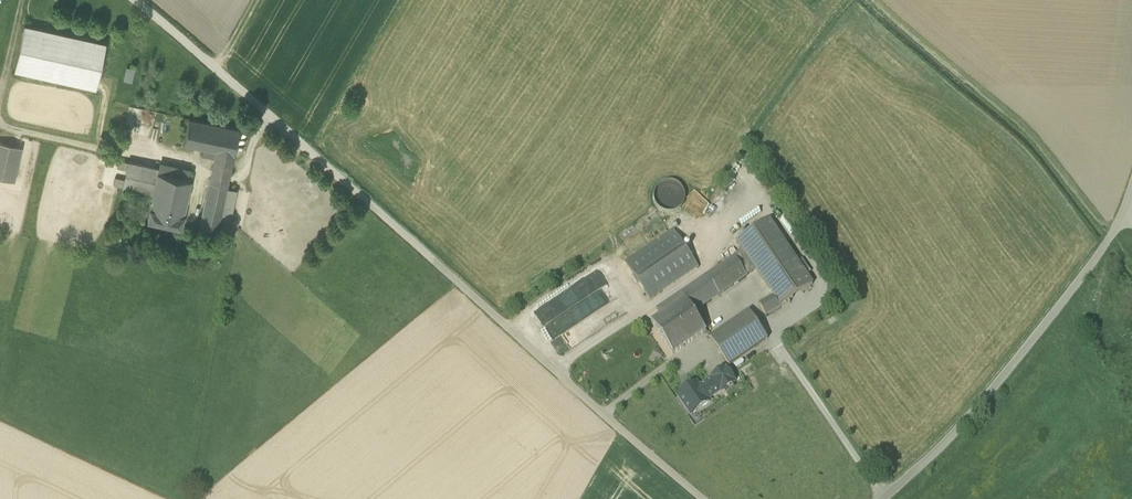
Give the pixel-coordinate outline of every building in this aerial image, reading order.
[(14,71),(96,89),(106,43),(24,25),(14,71)] [(132,80),(134,68),(126,67),(124,79),(132,80)] [(203,148),(216,151),(234,154),(239,129),(188,119),(183,144),(203,148)] [(12,182),(15,167),(20,147),(0,143),(0,179),(12,182)] [(201,156),(214,159),(216,151),(203,148),(201,156)] [(214,159),(211,170),(229,174),(234,154),(216,151),(214,159)] [(153,195),(153,194),(158,174),(159,168),(128,162),(127,163),(122,188),(153,195)] [(189,169),(160,163),(159,168),(158,174),(187,180),(189,169)] [(211,170),(209,180),(227,183),(229,174),(211,170)] [(187,180),(158,174),(153,194),(187,202),(191,181),(187,180)] [(226,188),(227,183),(209,180),(199,229),(217,232),(218,225),(226,188)] [(654,200),(656,206),(660,210),(666,213),(672,213),(678,211),(683,207),(685,202),(686,195),(684,190),(679,185),(674,182),(668,182),(662,184),(657,188),(655,194),(654,200)] [(237,190),(226,188),(218,225),(229,227),(237,190)] [(694,191),(688,197),(697,204),(702,198),(694,191)] [(147,221),(181,228),(187,202),(153,194),(153,195),(147,221)] [(738,209),(721,216),(723,221),(740,214),(738,209)] [(774,297),(781,307),(813,286),(769,220),(737,242),(743,251),(756,271),(774,297)] [(695,235),(682,244),(673,230),(625,263),(651,300),(699,268),(689,253),(701,244),(695,235)] [(747,277),(756,271),(743,251),(734,257),(747,277)] [(681,293),(694,313),(697,311),(747,277),(734,257),(684,291),(681,293)] [(571,287),(534,310),(548,331),(554,327),(551,322),(586,301),(581,293),(576,296),(571,287)] [(651,323),(673,355),(706,332),(694,313),(681,293),(657,309),(661,316),(651,323)] [(781,307),(774,297),(760,304),(766,316),(781,308),(781,307)] [(722,330),(741,358),(768,339),(749,312),(723,330),(722,330)] [(711,338),(729,366),(741,358),(722,330),(711,338)] [(712,379),(700,388),(708,400),(720,392),(721,393),(736,382),(726,368),(711,379),(712,379)] [(710,402),(708,400),(700,388),(697,383),(678,396),(691,415),(710,402)]
